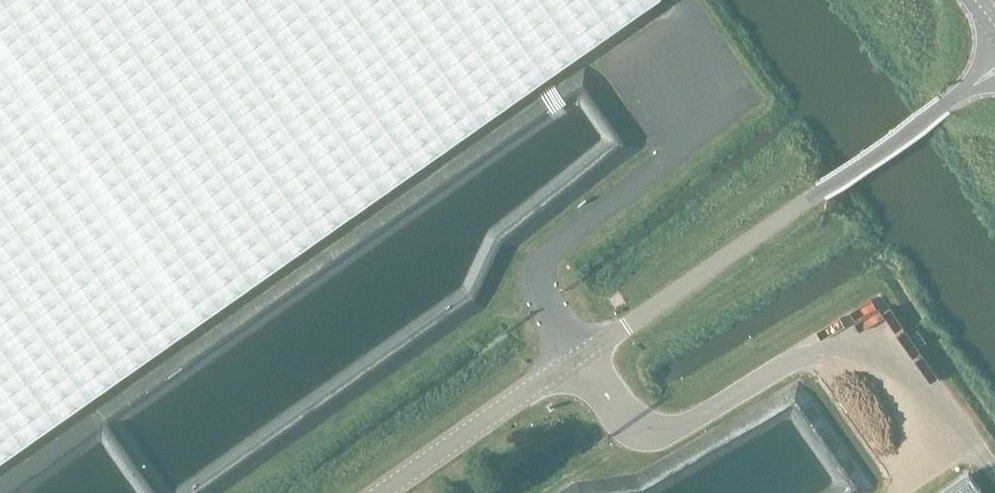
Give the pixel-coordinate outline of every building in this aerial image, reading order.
[(653,0),(0,0),(0,459),(653,0)] [(964,467),(927,492),(982,492),(964,467)]
